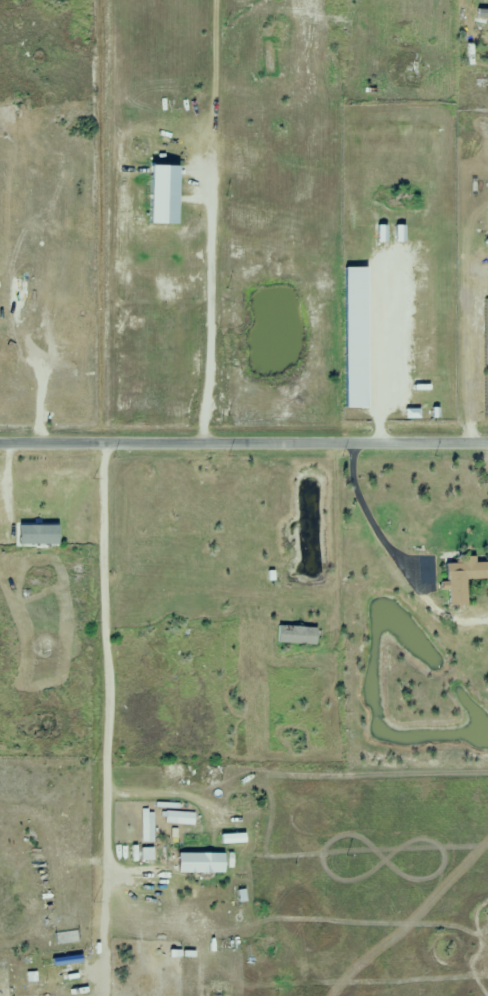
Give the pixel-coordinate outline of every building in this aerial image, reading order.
[(475,8),(473,17),(487,20),(487,11),(475,8)] [(473,81),(473,89),(487,89),(487,81),(473,81)] [(11,546),(57,546),(57,529),(11,529),(11,546)] [(462,580),(487,579),(487,563),(472,563),(472,557),(456,557),(456,563),(443,563),(443,607),(462,607),(462,580)] [(316,643),(316,626),(275,626),(275,643),(316,643)]
